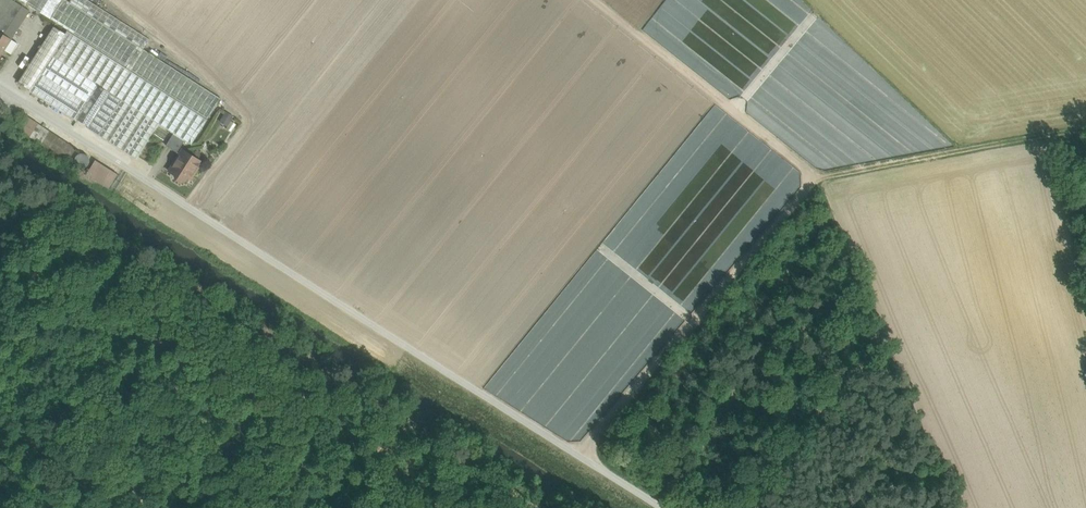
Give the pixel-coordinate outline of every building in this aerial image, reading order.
[(0,1),(0,24),(15,1),(13,0),(0,0),(0,1)] [(51,19),(63,0),(21,0),(51,19)] [(51,19),(56,23),(70,2),(67,0),(63,0),(51,19)] [(89,0),(71,0),(70,2),(144,49),(150,39),(89,0)] [(0,24),(0,32),(12,39),(30,11),(15,1),(0,24)] [(144,49),(70,2),(56,23),(68,30),(207,119),(221,98),(144,49)] [(54,26),(19,82),(30,90),(66,34),(54,26)] [(207,119),(68,30),(66,34),(30,90),(29,91),(76,121),(77,119),(89,127),(88,128),(136,159),(158,124),(191,144),(207,119)] [(0,32),(0,57),(6,47),(11,51),(16,42),(12,39),(0,32)] [(184,141),(173,134),(166,145),(177,152),(184,141)] [(201,162),(183,150),(169,171),(175,175),(176,179),(181,182),(185,181),(187,177),(190,179),(201,162)] [(85,178),(109,189),(117,172),(93,161),(85,178)]
